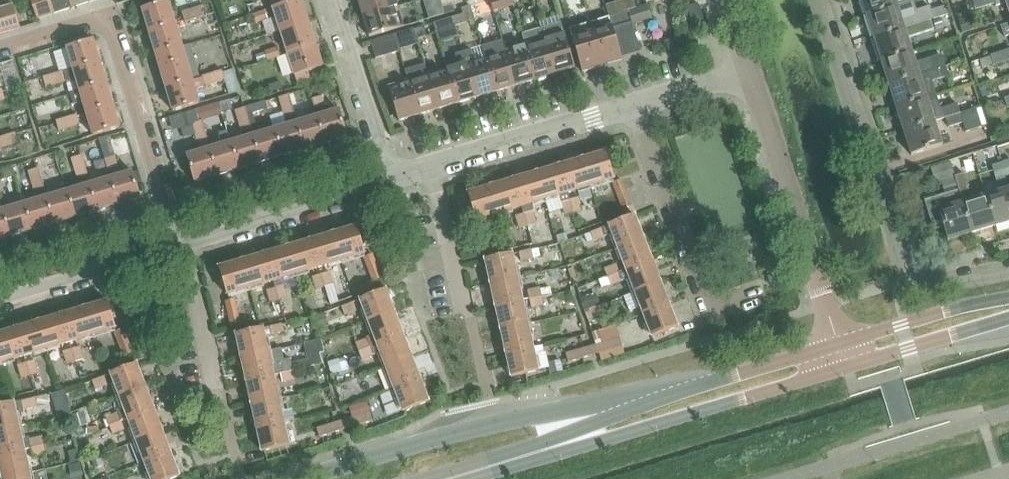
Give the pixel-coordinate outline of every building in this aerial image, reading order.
[(54,13),(50,0),(31,0),(38,19),(54,13)] [(54,13),(71,8),(69,0),(50,0),(54,13)] [(281,30),(308,21),(301,0),(297,0),(274,8),(281,30)] [(398,6),(396,0),(359,0),(364,16),(398,6)] [(432,18),(435,17),(445,14),(443,6),(441,0),(426,0),(432,18)] [(475,4),(479,15),(493,11),(490,0),(488,0),(481,2),(475,4)] [(513,0),(492,0),(494,8),(495,11),(514,6),(513,2),(513,0)] [(866,15),(897,5),(908,2),(908,0),(861,0),(866,15)] [(975,9),(985,5),(984,0),(973,0),(975,9)] [(1008,12),(1008,0),(984,0),(985,5),(995,2),(996,5),(1006,2),(1008,12)] [(169,1),(143,9),(150,31),(176,23),(172,12),(169,1)] [(620,1),(607,5),(610,16),(614,15),(623,12),(623,11),(620,1)] [(445,14),(456,11),(453,2),(443,6),(445,14)] [(14,4),(0,9),(0,34),(21,27),(14,4)] [(948,4),(931,10),(934,20),(951,14),(948,4)] [(966,4),(957,6),(960,18),(969,15),(966,4)] [(205,5),(194,9),(197,19),(208,15),(205,5)] [(476,19),(472,5),(462,8),(463,14),(454,17),(456,25),(476,19)] [(642,54),(632,20),(651,14),(649,5),(623,12),(614,15),(610,16),(570,28),(583,72),(642,54)] [(902,20),(897,5),(866,15),(874,38),(905,29),(916,25),(930,20),(927,11),(913,16),(902,20)] [(364,16),(370,36),(404,26),(398,6),(364,16)] [(186,22),(197,19),(194,9),(183,12),(186,22)] [(256,22),(269,18),(267,10),(254,14),(256,22)] [(952,15),(943,18),(945,26),(954,23),(952,15)] [(456,25),(454,17),(434,22),(437,31),(456,25)] [(971,17),(960,21),(963,32),(974,28),(971,17)] [(308,21),(281,30),(288,52),(315,43),(308,21)] [(562,22),(542,28),(555,73),(575,68),(562,22)] [(176,23),(150,31),(156,52),(167,88),(193,81),(186,59),(183,46),(182,45),(176,23)] [(1000,26),(1004,36),(1008,35),(1008,23),(1000,26)] [(427,34),(424,25),(415,28),(417,37),(427,34)] [(417,37),(415,28),(395,34),(398,43),(417,37)] [(522,34),(526,45),(536,79),(555,73),(542,28),(522,34)] [(912,51),(905,29),(874,38),(881,61),(912,51)] [(398,43),(395,34),(371,41),(377,58),(400,51),(398,43)] [(68,47),(74,68),(74,70),(100,62),(93,39),(68,47)] [(516,85),(506,51),(503,40),(484,46),(497,91),(516,85)] [(315,43),(288,52),(298,82),(310,78),(308,70),(323,65),(315,43)] [(506,51),(516,85),(536,79),(526,45),(506,51)] [(497,91),(484,46),(464,52),(478,97),(497,91)] [(278,48),(266,51),(267,54),(269,59),(280,55),(278,48)] [(1001,52),(1004,62),(1008,60),(1008,49),(1001,52)] [(945,67),(942,56),(916,64),(912,51),(881,61),(889,85),(920,75),(945,67)] [(265,52),(256,55),(259,62),(267,59),(265,52)] [(478,97),(464,52),(456,54),(459,65),(448,68),(458,102),(478,97)] [(990,55),(994,65),(1004,62),(1001,52),(990,55)] [(74,70),(74,68),(64,71),(64,70),(54,73),(57,83),(67,80),(67,81),(77,78),(81,90),(107,83),(100,62),(74,70)] [(406,70),(409,80),(419,114),(439,108),(428,74),(425,65),(406,70)] [(945,67),(920,75),(889,85),(896,108),(937,95),(932,81),(948,76),(945,67)] [(428,74),(439,108),(458,102),(448,68),(428,74)] [(222,70),(212,73),(215,82),(225,79),(222,70)] [(234,70),(224,73),(230,94),(240,91),(234,70)] [(57,83),(54,73),(44,77),(47,86),(57,83)] [(193,81),(167,88),(174,111),(200,103),(199,102),(195,88),(215,82),(212,73),(202,76),(203,78),(193,81)] [(419,114),(409,80),(389,86),(399,120),(419,114)] [(281,82),(270,85),(272,92),(283,88),(281,82)] [(84,101),(87,112),(113,104),(107,83),(81,90),(71,93),(74,104),(84,101)] [(38,105),(65,95),(62,85),(35,95),(38,105)] [(283,107),(293,104),(290,93),(280,96),(283,107)] [(941,109),(937,95),(896,108),(903,131),(934,121),(946,118),(971,109),(968,103),(958,106),(958,104),(941,109)] [(316,108),(325,105),(322,96),(313,99),(316,108)] [(265,101),(246,106),(249,115),(254,113),(268,109),(265,101)] [(219,102),(197,109),(201,120),(222,113),(219,103),(219,102)] [(87,112),(94,135),(120,127),(113,104),(87,112)] [(293,104),(283,107),(286,117),(296,114),(293,104)] [(237,109),(240,120),(249,117),(249,115),(246,106),(244,107),(237,109)] [(309,119),(296,123),(304,149),(326,142),(318,116),(316,108),(306,111),(309,119)] [(318,116),(326,142),(348,135),(340,109),(318,116)] [(966,131),(982,126),(976,109),(971,110),(971,109),(946,118),(948,127),(963,122),(966,131)] [(80,123),(77,115),(77,113),(67,116),(70,126),(80,123)] [(70,126),(67,116),(56,120),(59,130),(70,126)] [(249,117),(240,120),(243,130),(250,128),(253,127),(252,127),(249,117)] [(206,130),(203,119),(193,122),(196,133),(206,130)] [(942,145),(934,121),(903,131),(911,155),(942,145)] [(274,129),(282,155),(304,149),(296,123),(274,129)] [(255,126),(252,127),(253,127),(250,128),(253,136),(261,162),(282,155),(274,129),(258,134),(255,126)] [(261,162),(253,136),(250,128),(243,130),(246,138),(232,142),(240,168),(261,162)] [(206,130),(196,133),(199,143),(209,140),(206,130)] [(5,136),(8,145),(19,142),(16,132),(5,136)] [(8,145),(5,136),(0,137),(0,148),(8,145)] [(108,136),(99,138),(101,147),(111,144),(108,136)] [(210,149),(218,175),(240,168),(232,142),(230,136),(219,140),(221,145),(210,149)] [(195,182),(218,175),(210,149),(188,156),(195,182)] [(582,159),(590,186),(614,179),(606,152),(582,159)] [(75,167),(84,165),(81,154),(71,157),(75,167)] [(108,169),(118,204),(141,197),(133,171),(120,175),(114,156),(105,159),(108,169)] [(582,159),(560,166),(568,193),(590,186),(582,159)] [(972,233),(962,202),(959,191),(954,177),(950,163),(931,169),(935,183),(941,182),(945,195),(925,201),(933,228),(943,225),(948,240),(972,233)] [(1006,177),(1001,163),(992,165),(1000,191),(986,195),(995,226),(1008,222),(1008,188),(1006,177)] [(78,178),(87,175),(84,165),(75,167),(78,178)] [(537,172),(545,199),(568,193),(560,166),(537,172)] [(0,171),(3,180),(13,177),(11,167),(0,171)] [(32,180),(42,178),(39,168),(29,170),(32,180)] [(102,181),(89,184),(97,210),(118,204),(108,169),(99,172),(102,181)] [(523,206),(545,199),(537,172),(514,179),(523,206)] [(964,174),(954,177),(959,191),(968,188),(964,174)] [(42,178),(32,180),(35,190),(45,188),(42,178)] [(500,213),(523,206),(514,179),(492,186),(500,213)] [(618,195),(626,192),(622,180),(614,183),(618,195)] [(46,197),(54,223),(75,217),(68,191),(67,191),(65,183),(54,187),(56,194),(46,197)] [(89,184),(68,191),(75,217),(97,210),(89,184)] [(476,220),(499,213),(500,213),(492,186),(468,193),(476,220)] [(618,195),(623,206),(630,203),(626,192),(618,195)] [(15,207),(4,210),(3,210),(11,236),(32,229),(25,204),(22,194),(12,197),(15,207)] [(11,236),(3,210),(4,210),(1,201),(1,200),(0,195),(0,239),(11,236)] [(962,202),(972,233),(995,226),(986,195),(962,202)] [(25,204),(32,229),(54,223),(46,197),(25,204)] [(570,200),(573,212),(582,209),(578,197),(570,200)] [(573,212),(570,200),(562,202),(565,214),(573,212)] [(524,213),(528,225),(536,223),(532,211),(524,213)] [(528,225),(524,213),(516,216),(520,228),(528,225)] [(612,233),(618,248),(644,238),(635,215),(609,225),(612,233)] [(609,225),(602,228),(605,235),(612,233),(609,225)] [(341,261),(342,260),(365,253),(357,226),(333,233),(341,261)] [(478,239),(486,238),(484,226),(476,227),(478,239)] [(602,228),(591,232),(594,240),(605,235),(602,228)] [(319,267),(341,261),(333,233),(311,240),(319,267)] [(478,239),(481,251),(489,249),(486,238),(478,239)] [(618,248),(627,270),(652,260),(644,238),(618,248)] [(296,274),(319,267),(311,240),(288,247),(296,274)] [(274,281),(296,274),(288,247),(266,254),(274,281)] [(534,258),(532,249),(519,252),(521,261),(534,258)] [(512,254),(486,260),(491,284),(518,278),(514,263),(521,261),(519,252),(512,254)] [(243,260),(251,288),(274,281),(266,254),(243,260)] [(370,269),(377,266),(373,255),(365,257),(370,269)] [(243,260),(220,267),(228,295),(251,288),(243,260)] [(652,260),(627,270),(635,292),(661,282),(652,260)] [(608,277),(620,272),(617,264),(605,269),(608,277)] [(377,266),(370,269),(374,281),(382,278),(377,266)] [(321,274),(325,286),(333,284),(329,272),(321,274)] [(608,277),(601,280),(603,287),(623,280),(620,272),(608,277)] [(321,274),(313,276),(317,289),(325,286),(321,274)] [(518,278),(491,284),(496,306),(530,299),(528,290),(521,292),(518,278)] [(635,292),(643,313),(669,304),(661,282),(635,292)] [(280,299),(288,297),(284,285),(276,287),(280,299)] [(280,299),(276,287),(267,290),(271,302),(280,299)] [(530,299),(542,296),(540,287),(528,290),(530,299)] [(369,322),(395,312),(386,290),(360,299),(369,322)] [(597,292),(582,297),(586,310),(598,306),(601,305),(597,292)] [(532,308),(544,305),(542,296),(530,299),(532,308)] [(530,299),(496,306),(501,329),(528,323),(525,310),(532,308),(530,299)] [(230,313),(237,312),(235,300),(227,301),(230,313)] [(92,335),(93,335),(116,328),(108,301),(84,308),(92,335)] [(354,302),(342,307),(345,315),(357,310),(354,302)] [(669,304),(643,313),(634,317),(643,340),(678,327),(669,304)] [(598,306),(586,310),(589,322),(602,318),(598,306)] [(62,315),(70,342),(92,335),(84,308),(62,315)] [(230,313),(232,325),(240,323),(237,312),(230,313)] [(325,312),(315,317),(320,329),(330,325),(325,312)] [(377,343),(378,344),(403,334),(395,312),(369,322),(377,343)] [(70,342),(62,315),(39,322),(47,349),(70,342)] [(47,349),(39,322),(16,328),(25,356),(47,349)] [(533,346),(528,323),(501,329),(506,352),(533,346)] [(242,358),(269,352),(265,336),(285,332),(283,324),(237,334),(242,358)] [(0,333),(0,355),(2,362),(25,356),(16,328),(0,333)] [(124,330),(116,333),(120,344),(128,341),(124,330)] [(598,331),(592,332),(596,345),(602,344),(598,331)] [(377,343),(370,346),(359,350),(362,358),(380,351),(386,366),(412,356),(403,334),(378,344),(377,343)] [(620,338),(608,342),(611,350),(622,346),(620,338)] [(309,359),(292,363),(294,370),(323,363),(320,353),(325,352),(322,339),(305,343),(309,359)] [(359,350),(370,346),(368,339),(356,343),(359,350)] [(124,355),(131,352),(128,341),(120,344),(124,355)] [(602,344),(596,345),(598,353),(599,353),(601,352),(611,350),(608,342),(603,343),(602,344)] [(76,361),(84,359),(80,346),(72,349),(76,361)] [(538,370),(533,346),(506,352),(511,376),(538,370)] [(590,347),(584,349),(578,351),(581,359),(592,355),(593,355),(590,347)] [(72,349),(64,351),(67,363),(76,361),(72,349)] [(269,352),(242,358),(247,381),(274,375),(281,373),(294,370),(291,359),(284,360),(282,349),(269,352)] [(581,359),(578,351),(566,354),(569,362),(581,359)] [(412,356),(386,366),(395,388),(420,378),(412,356)] [(338,359),(329,362),(332,373),(341,370),(338,359)] [(561,360),(549,363),(551,373),(563,371),(561,360)] [(35,361),(27,363),(31,375),(39,372),(35,361)] [(27,363),(19,366),(23,377),(31,375),(27,363)] [(120,396),(146,386),(137,363),(111,373),(120,396)] [(294,370),(281,373),(282,381),(295,378),(296,378),(294,370)] [(252,404),(279,398),(274,375),(247,381),(252,404)] [(104,376),(93,380),(96,389),(108,384),(104,376)] [(429,400),(420,378),(395,388),(404,411),(429,400)] [(146,386),(120,396),(125,408),(118,410),(119,412),(107,417),(110,425),(122,421),(129,418),(154,408),(146,386)] [(40,397),(34,398),(36,406),(49,403),(47,395),(45,395),(40,397)] [(21,401),(23,409),(36,407),(36,406),(34,398),(21,401)] [(252,404),(257,427),(284,421),(294,419),(292,409),(282,411),(279,398),(252,404)] [(15,402),(0,405),(0,430),(20,426),(17,414),(24,412),(23,409),(21,401),(15,402)] [(154,408),(129,418),(137,440),(163,430),(154,408)] [(73,417),(76,424),(77,428),(88,424),(84,413),(73,417)] [(359,416),(361,424),(373,421),(371,413),(359,416)] [(359,416),(347,420),(350,428),(350,427),(361,424),(359,416)] [(122,421),(110,425),(113,433),(125,428),(122,421)] [(284,421),(257,427),(262,451),(289,445),(284,421)] [(332,433),(344,430),(341,421),(329,425),(332,433)] [(320,436),(332,433),(329,425),(318,428),(320,436)] [(20,426),(0,430),(0,455),(25,449),(32,448),(44,445),(42,437),(30,439),(30,437),(23,438),(20,426)] [(97,426),(79,433),(80,438),(98,431),(97,426)] [(145,462),(171,452),(163,430),(137,440),(145,462)] [(34,456),(46,453),(44,445),(32,448),(34,456)] [(30,472),(25,449),(0,455),(0,464),(3,478),(30,472)] [(78,449),(69,452),(71,462),(81,459),(78,449)] [(171,452),(145,462),(152,478),(170,478),(180,475),(171,452)] [(100,456),(92,459),(96,468),(104,465),(100,456)] [(81,462),(69,465),(72,477),(83,475),(81,462)]
